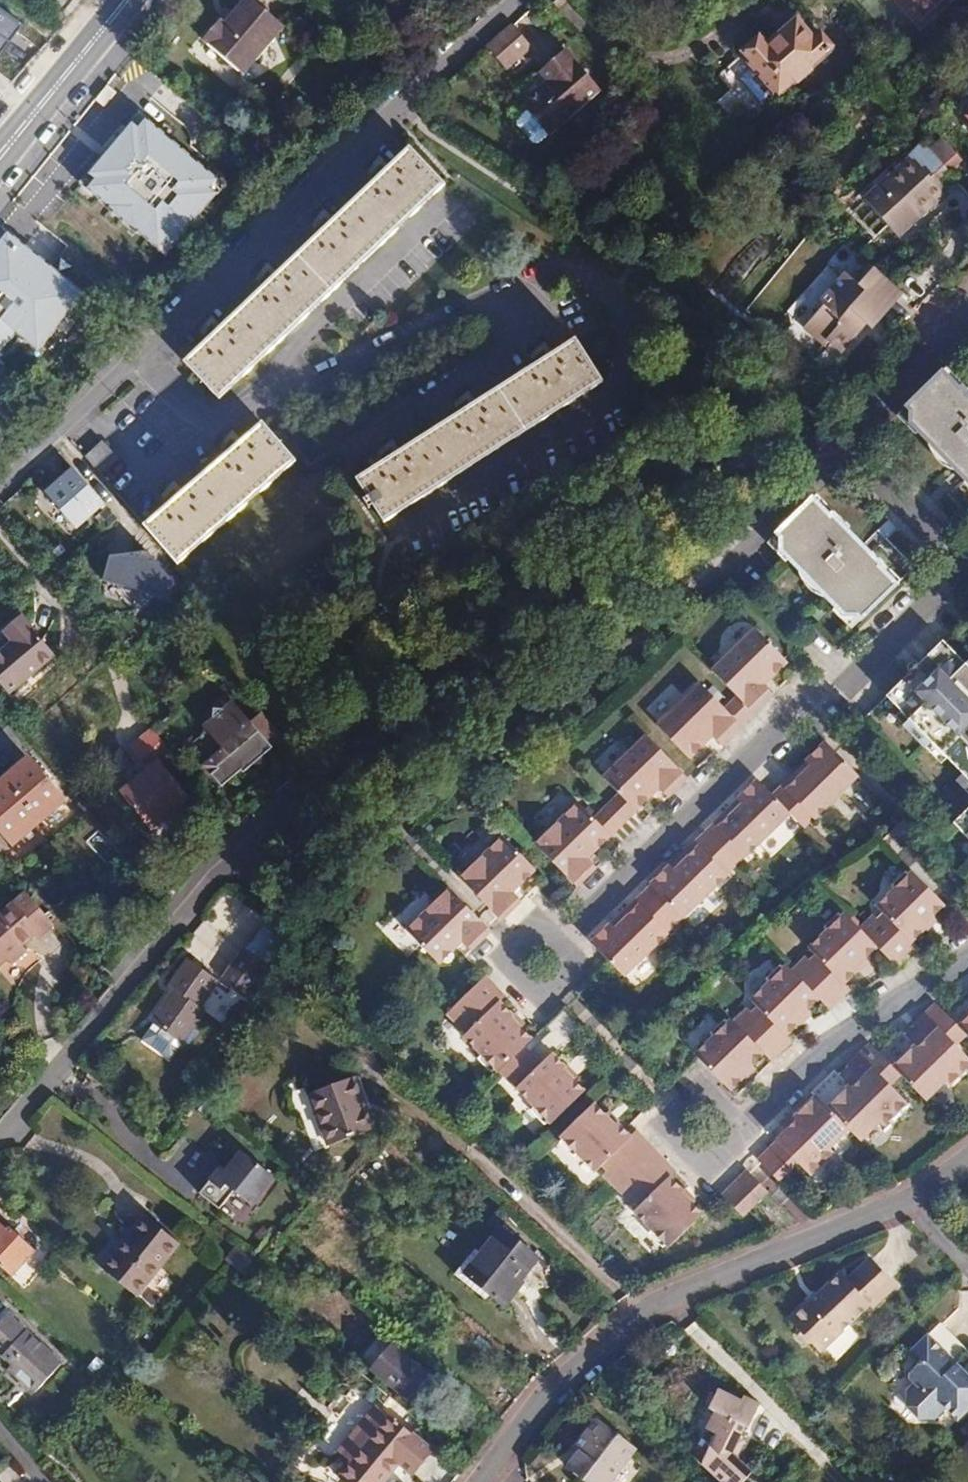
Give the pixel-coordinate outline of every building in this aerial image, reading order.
[(206,39),(244,71),(283,24),(253,0),(245,0),(225,24),(221,21),(206,39)] [(27,23),(0,5),(0,62),(27,23)] [(762,39),(740,58),(718,79),(751,116),(774,96),(790,81),(792,84),(806,72),(804,69),(827,50),(815,37),(808,42),(792,24),(768,46),(762,39)] [(509,26),(485,47),(504,68),(528,48),(509,26)] [(558,46),(532,68),(542,80),(516,103),(520,108),(512,115),(511,121),(526,138),(532,138),(540,131),(592,86),(558,46)] [(958,116),(967,107),(967,90),(950,106),(958,116)] [(958,116),(967,127),(967,107),(958,116)] [(194,159),(142,116),(83,189),(168,259),(227,186),(194,159)] [(928,150),(947,169),(959,157),(940,137),(928,150)] [(928,150),(922,144),(865,200),(900,236),(947,190),(937,180),(947,169),(928,150)] [(320,301),(441,187),(407,150),(385,172),(375,181),(330,224),(318,235),(273,278),(262,289),(217,332),(205,343),(183,364),(218,399),(320,301)] [(375,181),(385,172),(380,166),(370,176),(375,181)] [(314,231),(318,235),(330,224),(325,219),(314,231)] [(15,235),(0,253),(0,369),(22,341),(42,357),(91,297),(15,235)] [(860,344),(904,290),(866,258),(837,293),(832,289),(801,326),(829,350),(845,331),(860,344)] [(259,285),(262,289),(273,278),(268,273),(259,285)] [(201,339),(205,343),(217,332),(212,327),(201,339)] [(356,481),(363,493),(383,523),(599,385),(572,343),(546,359),(533,368),(470,409),(458,417),(394,457),(382,466),(356,481)] [(533,368),(546,359),(542,353),(529,365),(533,368)] [(901,420),(967,490),(967,399),(964,395),(962,397),(944,379),(901,420)] [(454,413),(458,417),(470,409),(465,403),(454,413)] [(143,523),(178,563),(294,465),(258,424),(233,446),(223,455),(178,493),(165,504),(143,523)] [(223,455),(233,446),(228,440),(218,450),(223,455)] [(103,442),(85,457),(97,471),(114,456),(103,442)] [(378,462),(382,466),(394,457),(390,452),(378,462)] [(75,466),(45,491),(79,532),(109,508),(75,466)] [(161,499),(165,504),(178,493),(173,487),(161,499)] [(817,501),(774,542),(848,621),(861,620),(864,623),(900,588),(883,570),(886,567),(837,515),(834,519),(817,501)] [(148,550),(109,555),(102,583),(173,600),(178,579),(148,550)] [(2,630),(11,641),(0,650),(0,686),(5,693),(52,655),(20,615),(2,630)] [(848,621),(857,630),(864,623),(861,620),(848,621)] [(2,630),(0,631),(0,650),(11,641),(2,630)] [(755,632),(713,675),(735,698),(753,716),(776,694),(769,687),(789,667),(755,632)] [(947,644),(868,720),(872,723),(893,703),(907,718),(932,694),(918,680),(951,647),(947,644)] [(951,647),(918,680),(932,694),(907,718),(914,724),(907,731),(929,753),(934,748),(966,781),(960,786),(967,794),(967,665),(951,647)] [(711,740),(720,749),(740,729),(722,711),(698,687),(655,730),(688,763),(711,740)] [(722,711),(740,729),(753,716),(735,698),(722,711)] [(270,743),(278,736),(258,712),(248,719),(231,700),(222,708),(210,708),(209,718),(201,726),(221,749),(202,765),(221,787),(240,769),(242,772),(254,762),(251,759),(258,752),(261,754),(271,745),(270,743)] [(168,752),(152,733),(148,730),(126,748),(138,762),(148,753),(157,762),(168,752)] [(602,783),(617,799),(634,816),(657,792),(666,802),(687,782),(645,739),(602,783)] [(817,822),(859,780),(824,744),(823,745),(822,747),(805,764),(806,765),(810,769),(796,784),(791,780),(773,797),(793,817),(802,826),(812,817),(817,822)] [(260,762),(261,754),(258,752),(251,759),(254,762),(260,762)] [(148,753),(138,762),(111,785),(119,794),(157,762),(148,753)] [(25,756),(1,776),(36,817),(60,797),(25,756)] [(187,798),(157,762),(119,794),(149,829),(187,798)] [(806,765),(791,780),(796,784),(810,769),(806,765)] [(1,776),(0,777),(0,829),(9,839),(36,817),(1,776)] [(743,857),(748,862),(793,817),(773,797),(764,788),(758,783),(740,800),(741,802),(745,806),(731,821),(727,816),(706,837),(734,866),(743,857)] [(617,799),(607,809),(623,826),(634,816),(617,799)] [(745,806),(741,802),(727,816),(731,821),(745,806)] [(536,848),(577,890),(597,871),(587,862),(610,840),(593,822),(577,807),(536,848)] [(607,809),(593,822),(610,840),(623,826),(607,809)] [(802,826),(807,831),(817,822),(812,817),(802,826)] [(956,828),(967,841),(967,817),(956,828)] [(681,919),(685,923),(730,881),(725,876),(734,866),(706,837),(689,854),(694,858),(680,872),(675,868),(674,866),(651,889),(652,890),(681,919)] [(463,882),(504,925),(523,905),(514,897),(537,874),(505,841),(463,882)] [(689,854),(675,868),(680,872),(694,858),(689,854)] [(734,866),(740,870),(748,862),(743,857),(734,866)] [(725,876),(730,881),(740,870),(734,866),(725,876)] [(943,912),(910,878),(908,880),(904,877),(890,890),(893,893),(877,908),(883,916),(878,921),(874,917),(861,930),(879,949),(899,968),(918,952),(913,945),(925,933),(924,931),(934,920),(943,912)] [(21,887),(0,906),(0,955),(3,953),(9,959),(21,949),(16,941),(27,931),(31,935),(48,921),(28,897),(21,887)] [(593,947),(612,967),(626,982),(671,937),(667,933),(681,919),(652,890),(627,915),(632,920),(619,932),(615,928),(613,927),(593,947)] [(493,936),(450,894),(410,935),(443,968),(465,945),(475,954),(493,936)] [(861,930),(845,914),(841,919),(837,915),(824,928),(827,932),(809,950),(816,957),(810,962),(806,959),(792,973),(823,1003),(831,1011),(852,993),(846,985),(858,973),(856,970),(867,959),(879,949),(861,930)] [(627,915),(615,928),(619,932),(632,920),(627,915)] [(667,933),(671,937),(685,923),(681,919),(667,933)] [(924,931),(925,933),(927,935),(938,924),(934,920),(924,931)] [(288,940),(268,925),(241,959),(261,974),(288,940)] [(261,974),(241,959),(220,986),(240,1002),(261,974)] [(856,970),(858,973),(861,976),(872,964),(867,959),(856,970)] [(236,1007),(216,991),(184,968),(165,992),(172,998),(148,1030),(136,1045),(164,1066),(176,1050),(179,1046),(184,1049),(193,1037),(188,1034),(200,1020),(217,1032),(236,1007)] [(792,973),(788,969),(784,972),(780,970),(767,983),(771,987),(752,1004),(758,1010),(753,1017),(749,1013),(735,1026),(766,1056),(774,1065),(795,1045),(789,1039),(803,1026),(801,1023),(812,1013),(823,1003),(792,973)] [(488,978),(455,1011),(449,1017),(464,1033),(483,1014),(488,1019),(468,1038),(467,1040),(485,1060),(481,1063),(495,1076),(498,1073),(501,1075),(502,1075),(521,1056),(527,1050),(534,1042),(522,1030),(514,1022),(517,1019),(504,1006),(510,1001),(488,978)] [(240,1002),(220,986),(216,991),(236,1007),(240,1002)] [(590,987),(585,992),(589,996),(594,991),(590,987)] [(928,1106),(947,1088),(951,1091),(967,1075),(967,1061),(958,1050),(949,1040),(959,1029),(945,1015),(936,1007),(913,1028),(921,1037),(928,1045),(920,1053),(917,1050),(895,1071),(904,1081),(928,1106)] [(566,1011),(545,1031),(551,1037),(533,1055),(544,1067),(555,1058),(563,1049),(566,1051),(576,1041),(586,1030),(566,1011)] [(801,1023),(803,1026),(805,1028),(816,1018),(812,1013),(801,1023)] [(483,1014),(464,1033),(468,1038),(488,1019),(483,1014)] [(519,1018),(517,1019),(514,1022),(522,1030),(527,1026),(519,1018)] [(959,1029),(967,1038),(967,1020),(959,1029)] [(694,1058),(698,1062),(731,1094),(746,1080),(743,1078),(754,1068),(766,1056),(735,1026),(732,1022),(727,1027),(724,1023),(709,1037),(712,1041),(694,1058)] [(958,1050),(967,1040),(967,1038),(959,1029),(949,1040),(958,1050)] [(913,1046),(917,1050),(920,1053),(928,1045),(921,1037),(913,1046)] [(851,1134),(862,1146),(882,1126),(884,1128),(907,1106),(893,1092),(884,1081),(895,1071),(880,1056),(871,1047),(848,1069),(856,1078),(864,1086),(855,1095),(851,1091),(829,1112),(851,1134)] [(533,1055),(527,1050),(521,1056),(538,1074),(544,1067),(533,1055)] [(538,1074),(521,1056),(502,1075),(537,1110),(532,1114),(547,1129),(551,1125),(554,1128),(586,1096),(575,1085),(566,1075),(569,1072),(555,1058),(544,1067),(538,1074)] [(743,1078),(746,1080),(748,1082),(757,1073),(754,1068),(743,1078)] [(570,1070),(569,1072),(566,1075),(575,1085),(580,1080),(570,1070)] [(884,1081),(893,1092),(904,1081),(895,1071),(884,1081)] [(374,1125),(351,1076),(308,1095),(305,1089),(291,1095),(291,1104),(295,1111),(301,1116),(315,1110),(331,1144),(374,1125)] [(864,1086),(856,1078),(847,1087),(851,1091),(855,1095),(864,1086)] [(759,1162),(780,1184),(798,1167),(810,1180),(835,1157),(832,1153),(851,1134),(829,1112),(819,1101),(798,1120),(800,1122),(788,1133),(782,1139),(776,1145),(759,1162)] [(606,1178),(620,1192),(659,1154),(639,1134),(633,1140),(619,1125),(617,1127),(607,1118),(596,1107),(563,1141),(564,1143),(561,1146),(576,1160),(579,1157),(597,1174),(603,1169),(609,1174),(606,1178)] [(612,1114),(607,1118),(617,1127),(619,1125),(621,1123),(612,1114)] [(782,1127),(788,1133),(800,1122),(798,1120),(794,1115),(782,1127)] [(252,1206),(275,1178),(244,1152),(227,1173),(222,1169),(201,1194),(220,1210),(235,1192),(252,1206)] [(659,1154),(620,1192),(633,1206),(637,1204),(642,1209),(636,1214),(654,1233),(651,1236),(665,1251),(668,1249),(671,1252),(705,1218),(694,1206),(693,1207),(683,1197),(686,1194),(672,1180),(678,1174),(659,1154)] [(747,1174),(742,1179),(756,1193),(761,1188),(747,1174)] [(751,1215),(770,1196),(761,1188),(756,1193),(742,1179),(722,1199),(745,1221),(751,1215)] [(693,1207),(694,1206),(698,1203),(688,1193),(686,1194),(683,1197),(693,1207)] [(144,1218),(102,1271),(135,1297),(177,1244),(144,1218)] [(497,1222),(453,1267),(483,1296),(487,1292),(494,1298),(534,1257),(497,1222)] [(13,1278),(37,1253),(14,1231),(12,1234),(0,1223),(0,1265),(13,1278)] [(238,1246),(227,1258),(242,1272),(254,1260),(238,1246)] [(808,1311),(790,1329),(800,1338),(800,1347),(806,1352),(813,1352),(822,1360),(869,1314),(873,1317),(896,1295),(870,1267),(847,1290),(840,1283),(810,1312),(808,1311)] [(0,1325),(0,1355),(14,1368),(11,1372),(34,1394),(62,1367),(10,1315),(0,1325)] [(900,1424),(910,1434),(926,1434),(939,1422),(951,1433),(967,1416),(967,1393),(960,1400),(943,1382),(961,1365),(933,1338),(904,1366),(914,1377),(905,1386),(904,1394),(908,1398),(901,1405),(900,1424)] [(377,1339),(359,1360),(410,1402),(427,1381),(377,1339)] [(701,1467),(716,1481),(744,1481),(750,1476),(730,1457),(743,1429),(745,1430),(756,1405),(741,1398),(738,1402),(714,1391),(704,1412),(711,1415),(702,1432),(715,1438),(709,1451),(708,1452),(701,1467)] [(343,1481),(389,1481),(395,1475),(389,1470),(397,1461),(418,1477),(437,1454),(381,1410),(343,1455),(356,1467),(343,1481)] [(569,1473),(580,1481),(617,1481),(639,1456),(600,1423),(577,1452),(582,1457),(569,1473)]
